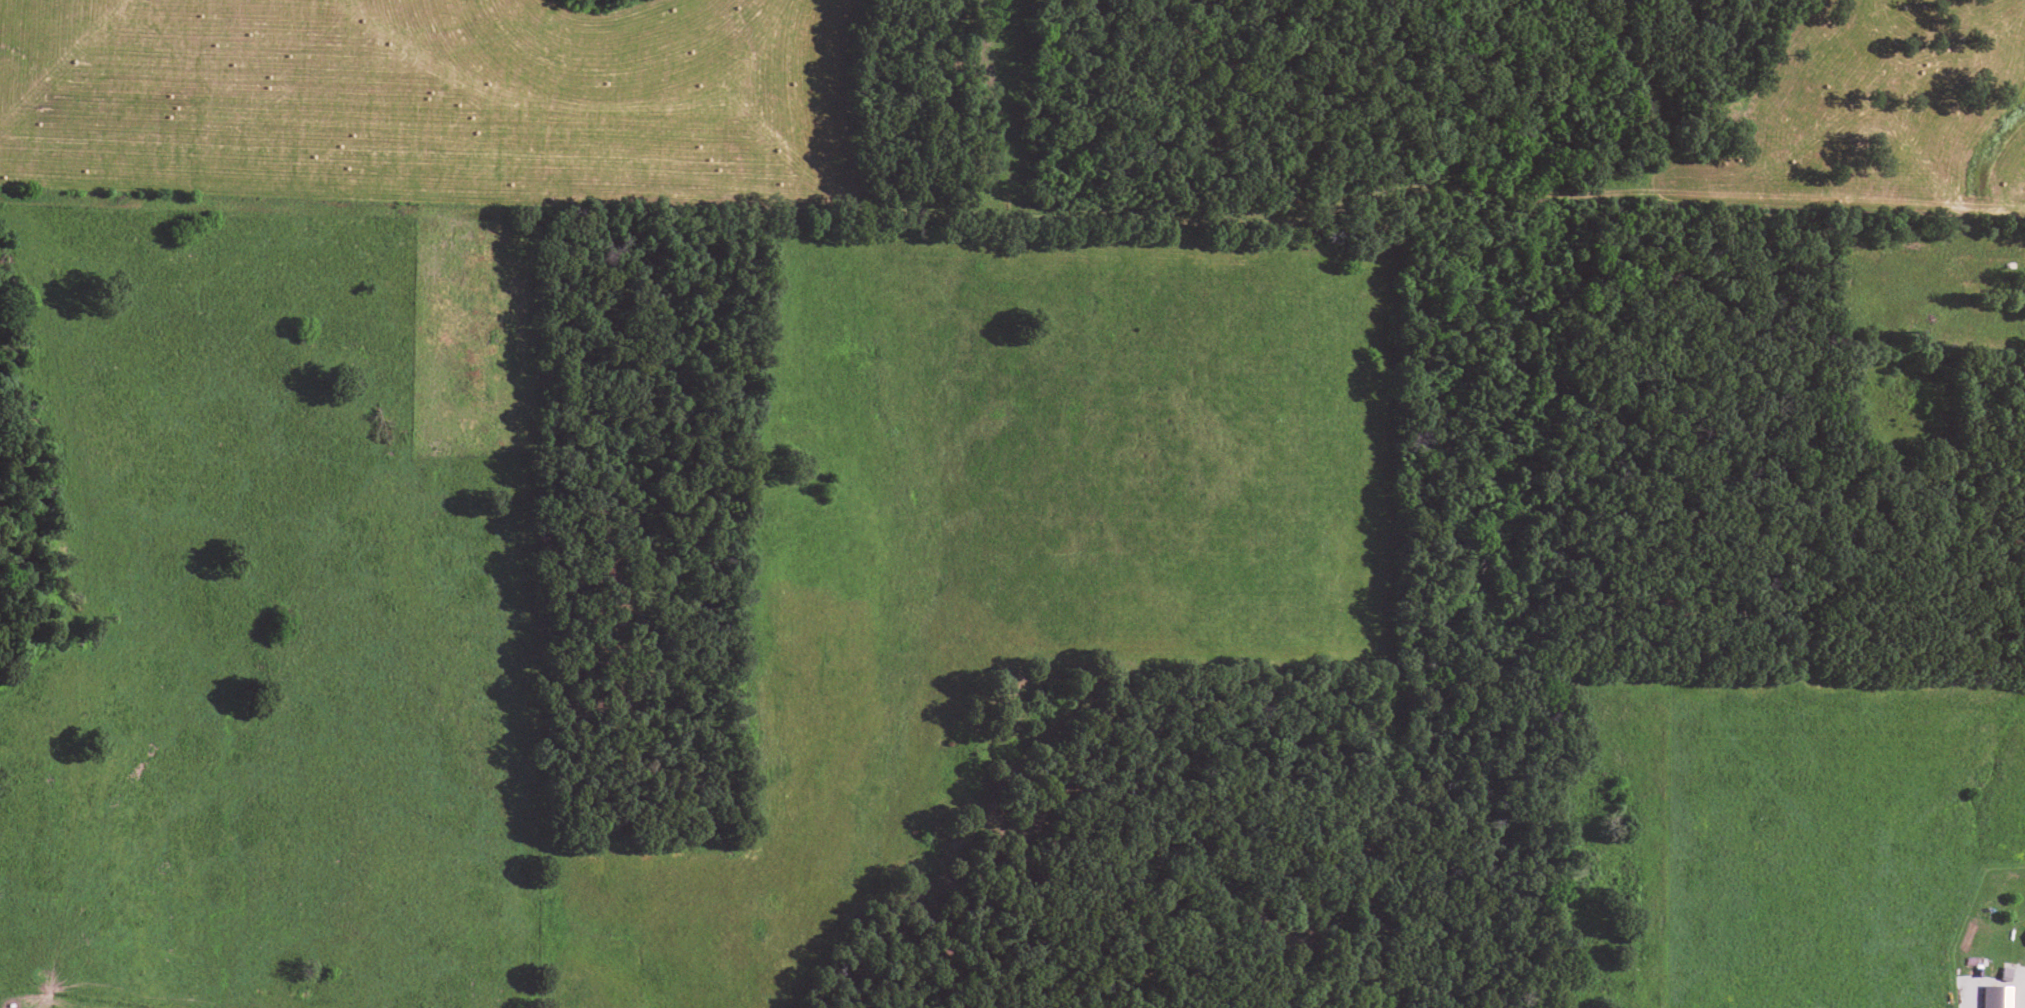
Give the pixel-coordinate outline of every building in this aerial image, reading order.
[(2008,984),(1981,983),(1981,1007),(2007,1007),(2008,984)]
